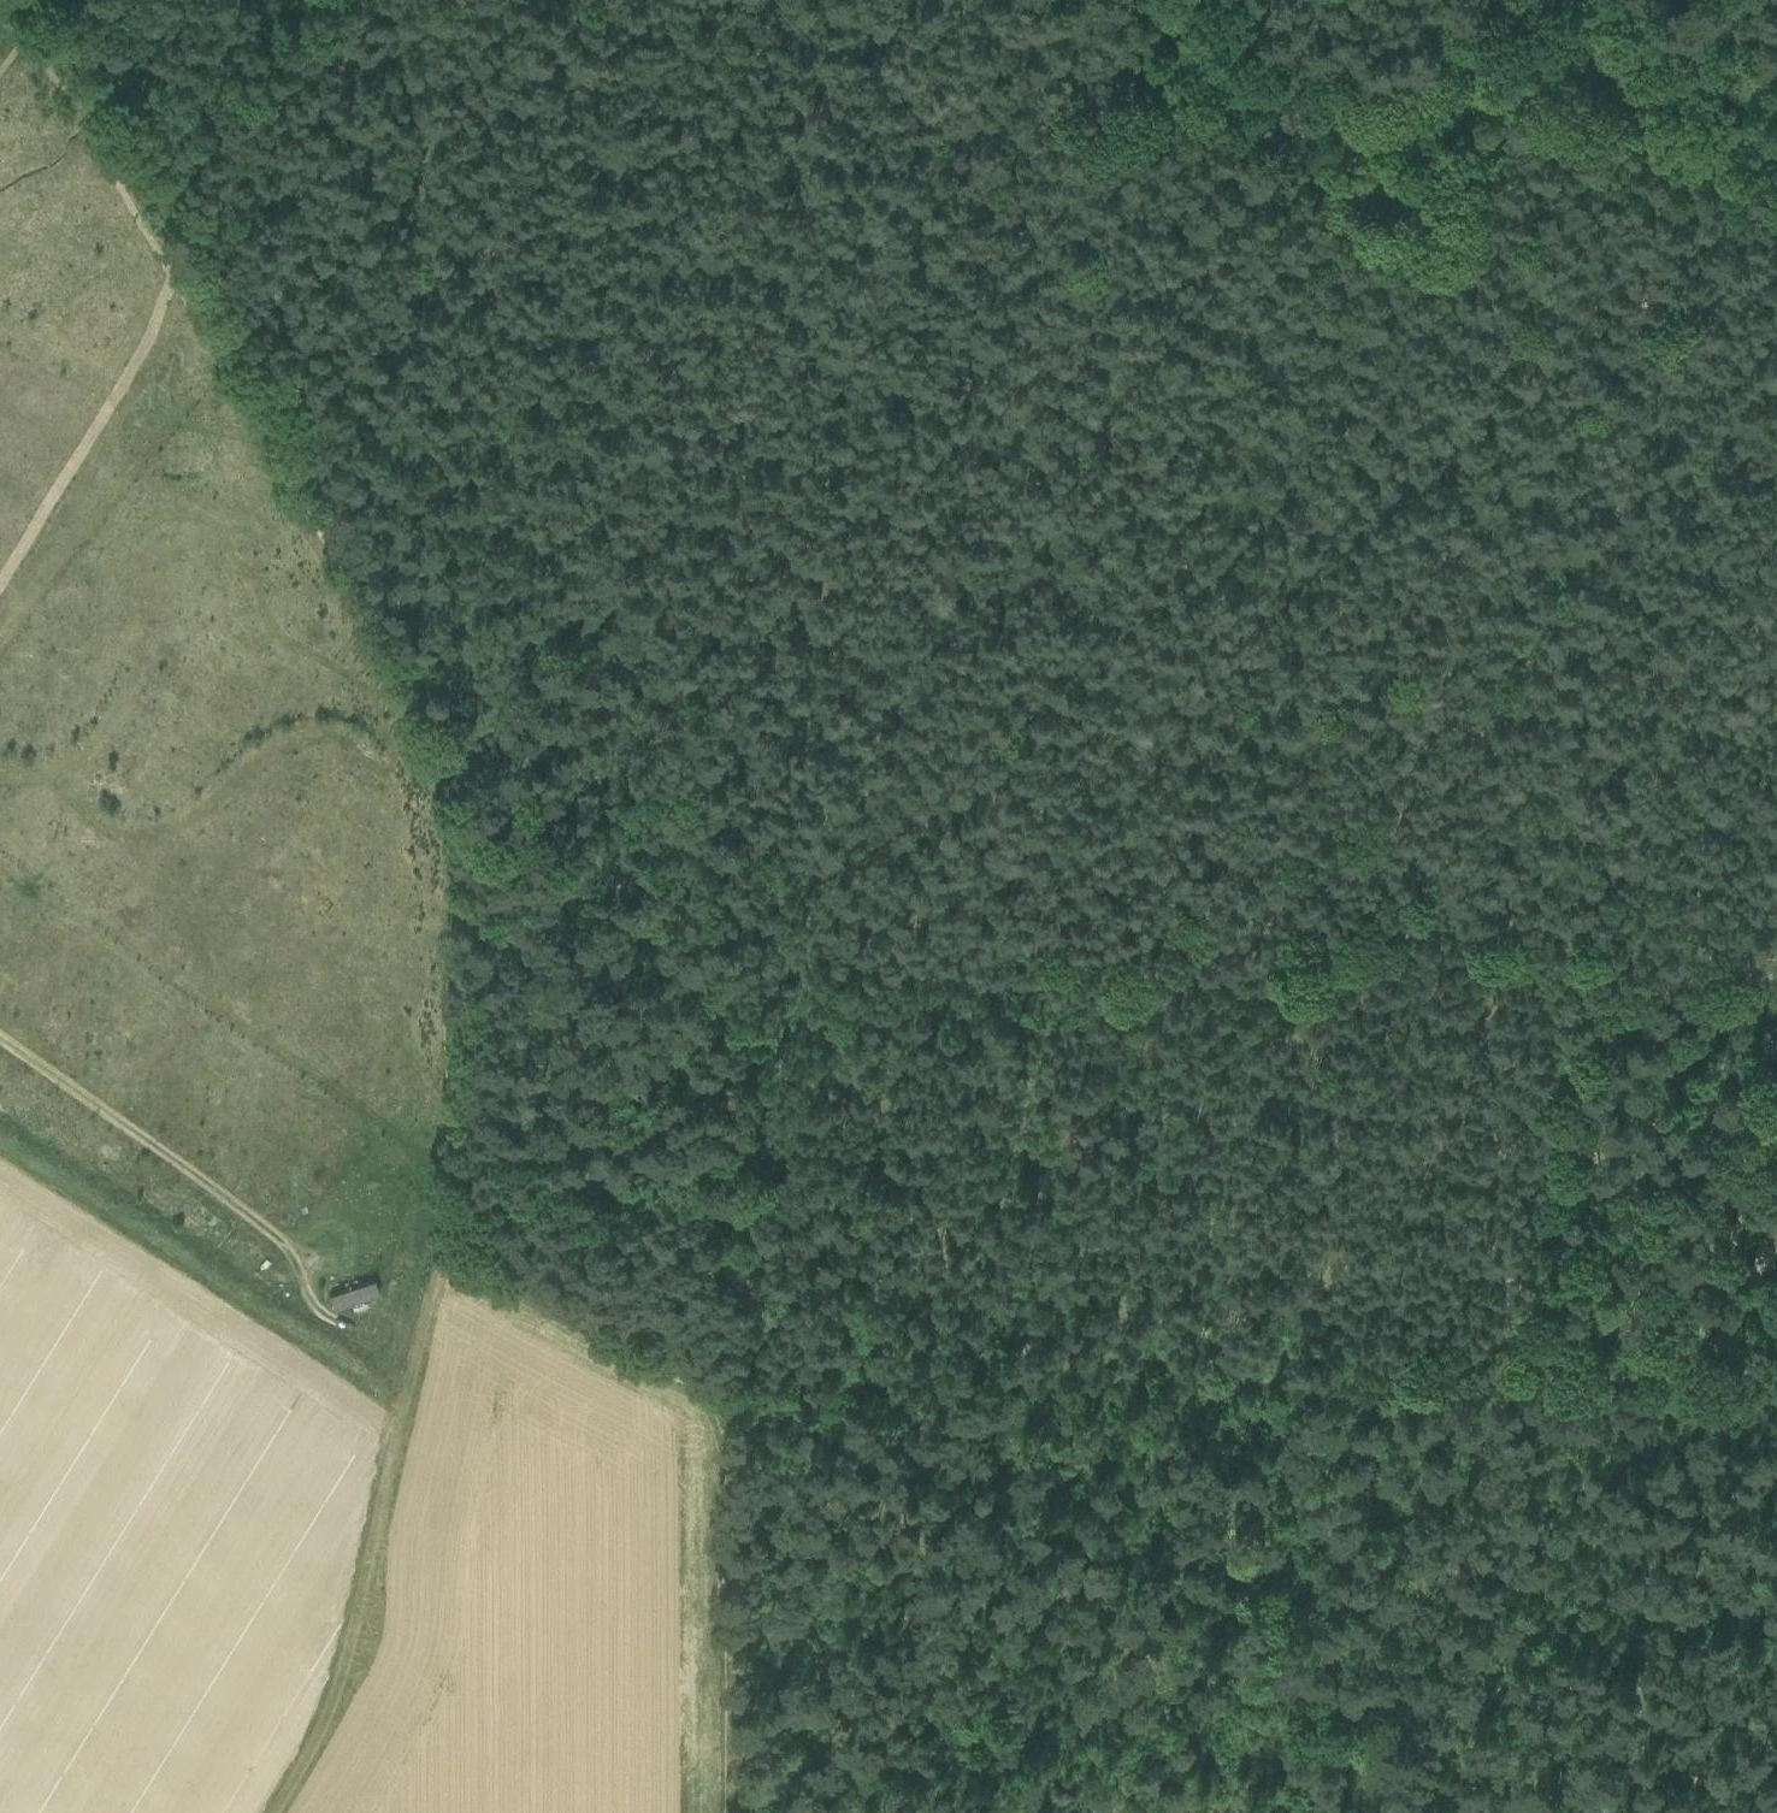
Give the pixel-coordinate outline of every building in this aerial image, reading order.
[(329,1292),(333,1307),(379,1293),(375,1278),(329,1292)]
